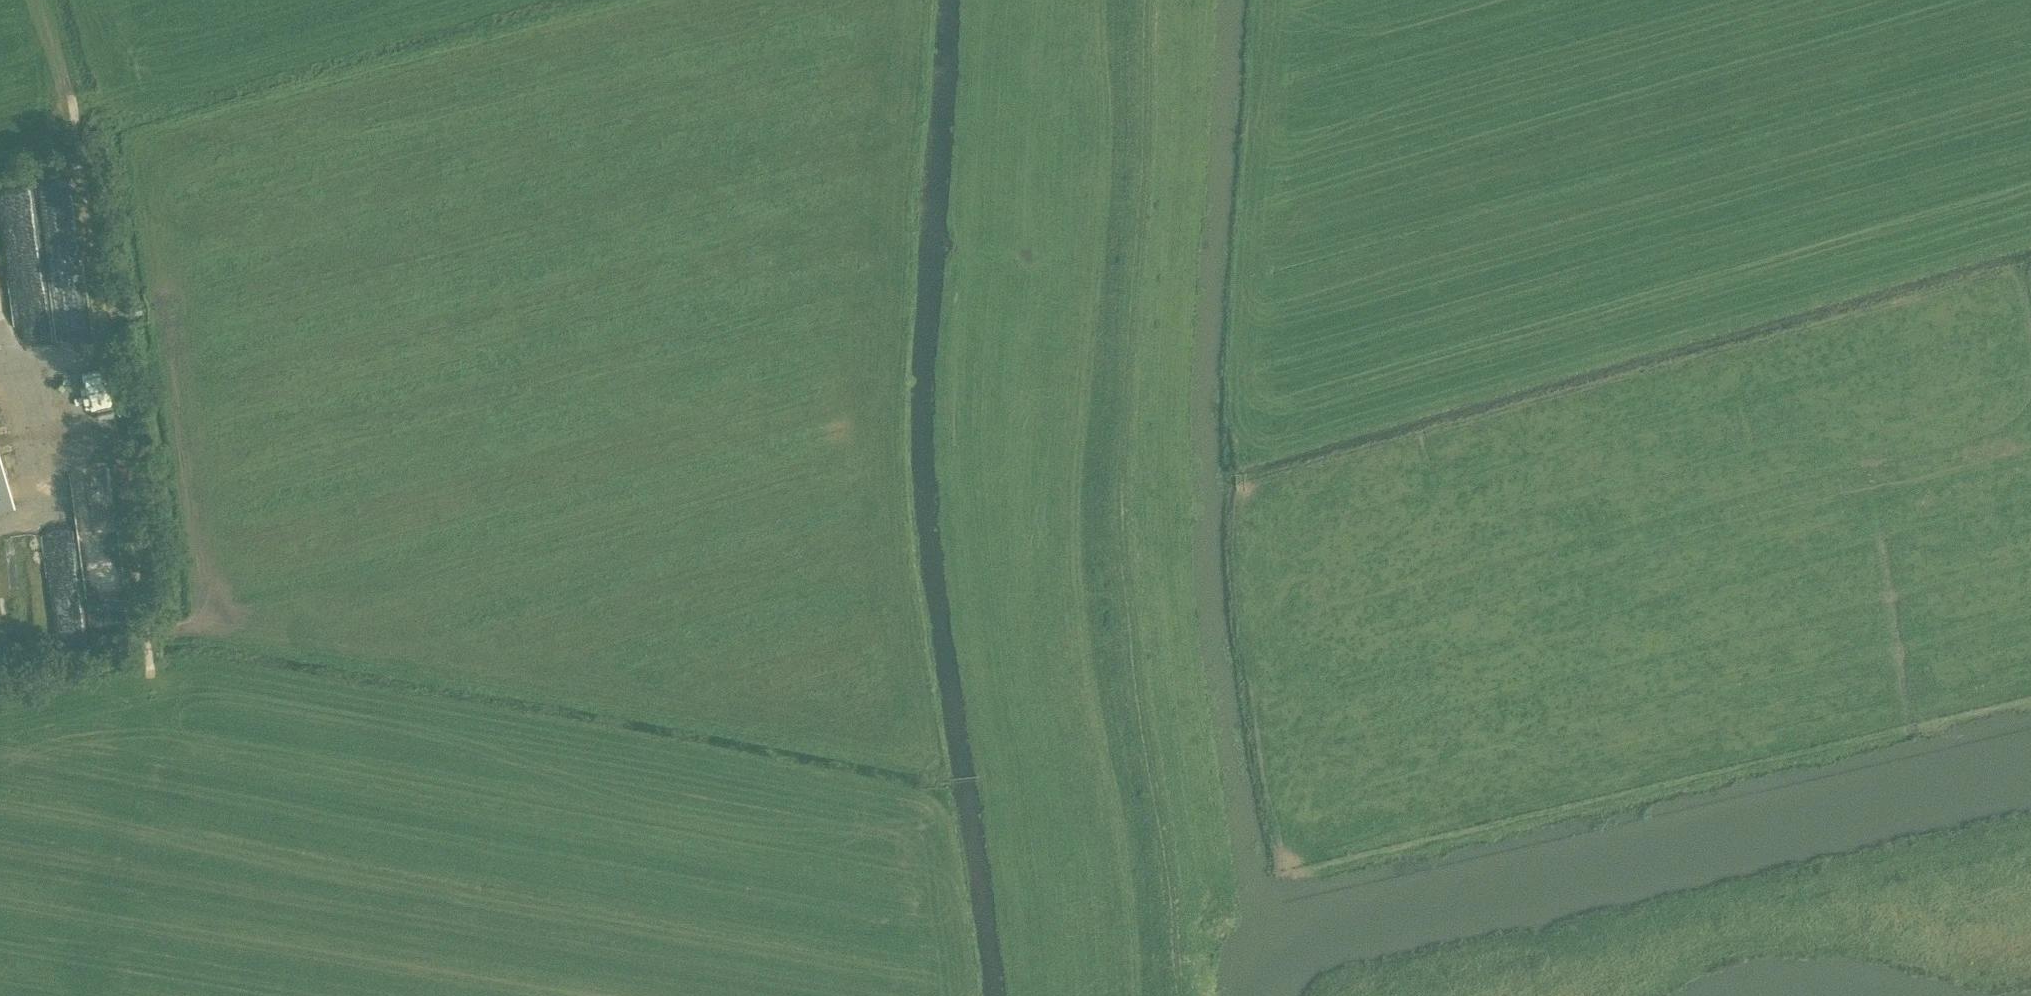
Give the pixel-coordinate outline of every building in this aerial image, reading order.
[(0,188),(0,204),(14,309),(42,305),(40,290),(44,289),(42,267),(38,268),(33,225),(76,219),(71,179),(0,188)] [(0,384),(0,538),(87,521),(53,371),(0,384)]
